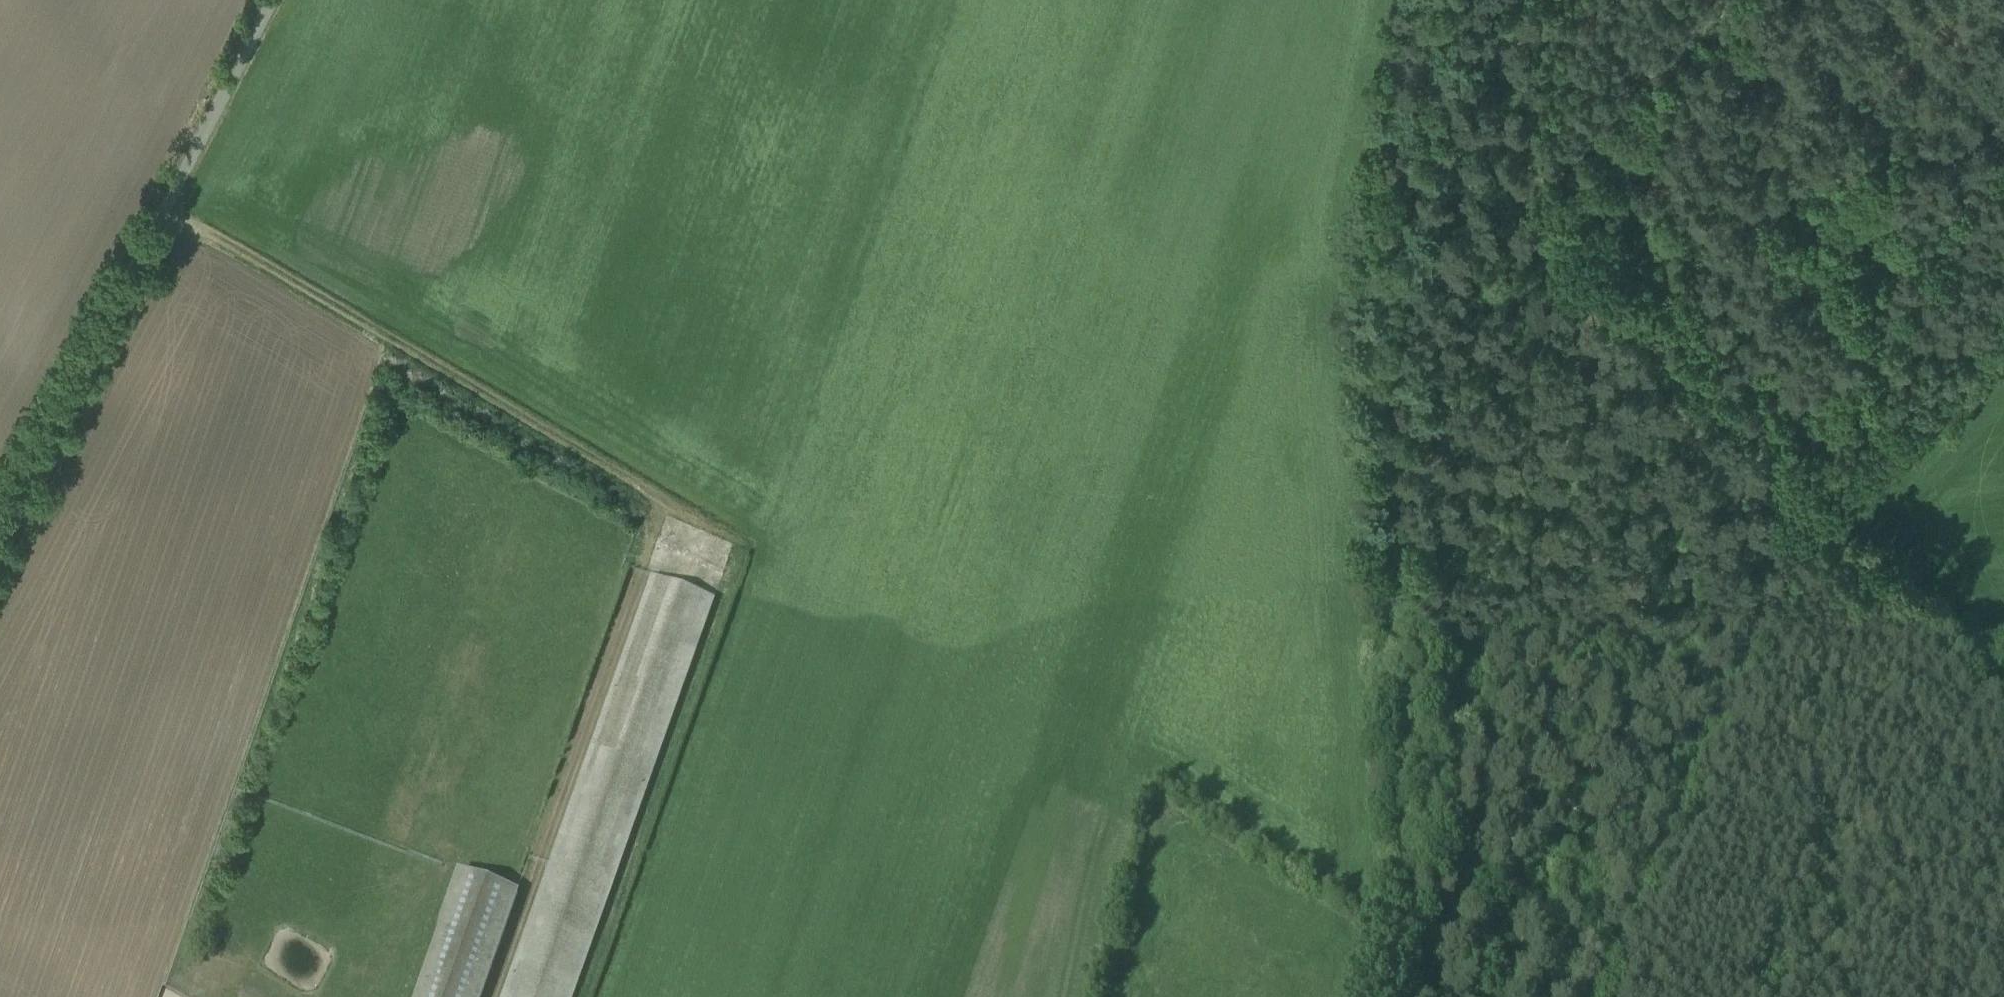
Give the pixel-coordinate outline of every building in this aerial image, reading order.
[(718,595),(654,572),(500,996),(572,996),(718,595)] [(459,867),(411,996),(484,996),(523,890),(459,867)]
